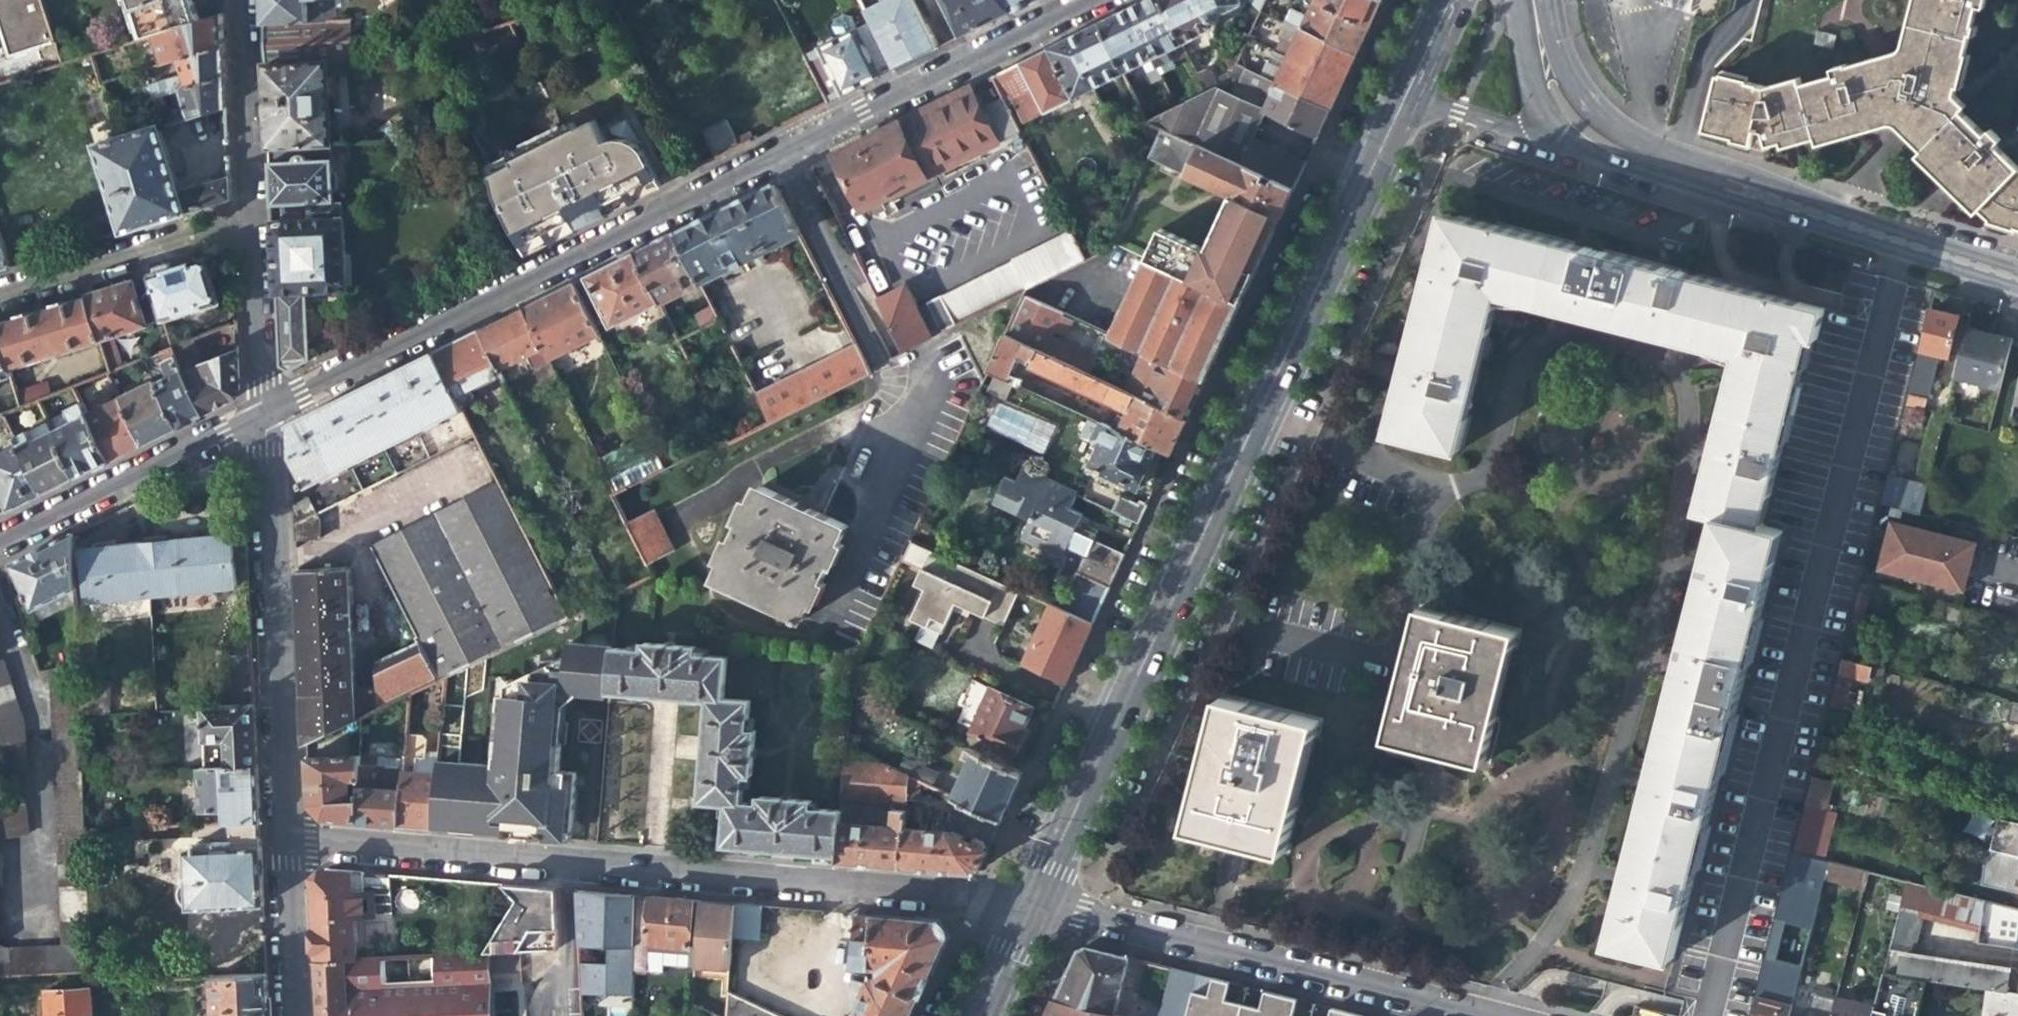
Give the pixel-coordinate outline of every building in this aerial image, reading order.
[(39,0),(0,0),(0,38),(6,59),(53,45),(39,0)] [(151,36),(196,22),(189,0),(126,0),(138,40),(151,36)] [(262,24),(318,24),(334,24),(334,0),(261,0),(262,24)] [(547,0),(533,0),(537,15),(550,11),(547,0)] [(894,71),(917,59),(938,49),(914,0),(859,0),(871,24),(894,71)] [(960,38),(978,29),(1009,13),(1003,0),(942,0),(960,38)] [(1009,13),(1034,1),(1036,0),(1003,0),(1009,13)] [(1179,44),(1158,0),(1145,0),(1140,3),(1127,9),(1158,74),(1173,67),(1165,51),(1179,44)] [(1209,29),(1194,0),(1158,0),(1179,44),(1209,29)] [(1209,29),(1212,27),(1218,16),(1217,14),(1241,2),(1240,0),(1194,0),(1209,29)] [(1313,1),(1341,14),(1348,0),(1313,0),(1313,1)] [(1341,14),(1369,27),(1375,12),(1381,0),(1380,0),(1348,0),(1341,14)] [(2014,163),(1993,143),(1998,137),(1986,125),(1980,131),(1956,108),(1962,101),(1951,92),(1975,3),(1982,5),(1984,0),(1916,0),(1903,50),(1846,67),(1844,61),(1837,63),(1829,65),(1831,72),(1800,82),(1797,74),(1765,86),(1717,73),(1704,130),(1736,138),(1762,145),(1815,129),(1818,138),(1862,125),(1891,116),(1906,129),(1922,144),(1917,150),(1951,183),(1986,216),(2017,226),(2017,165),(2014,163)] [(1289,9),(1283,22),(1328,44),(1341,14),(1313,1),(1305,16),(1289,9)] [(1097,24),(1121,73),(1141,63),(1145,72),(1144,72),(1149,82),(1159,77),(1158,74),(1127,9),(1111,17),(1097,24)] [(1328,44),(1355,57),(1362,41),(1369,27),(1341,14),(1328,44)] [(151,36),(156,52),(160,65),(173,61),(222,46),(221,27),(220,15),(196,22),(151,36)] [(822,49),(811,54),(805,57),(829,103),(866,85),(894,71),(871,24),(859,30),(853,18),(846,16),(836,21),(833,28),(839,40),(838,40),(831,37),(822,41),(821,47),(822,49)] [(1264,62),(1258,75),(1330,109),(1342,84),(1355,57),(1328,44),(1283,22),(1276,36),(1292,44),(1287,57),(1281,70),(1264,62)] [(349,67),(347,24),(334,24),(318,24),(262,24),(263,37),(263,54),(266,105),(268,149),(328,147),(327,99),(333,98),(332,79),(326,79),(326,67),(349,67)] [(1091,88),(1121,73),(1097,24),(1086,30),(1068,38),(1091,88)] [(1022,122),(1091,88),(1068,38),(1027,59),(993,76),(1005,99),(1007,103),(1012,101),(1022,122)] [(806,42),(800,46),(805,57),(811,54),(806,42)] [(147,100),(176,91),(223,77),(222,57),(222,46),(173,61),(178,77),(144,87),(147,100)] [(153,67),(160,65),(156,52),(149,54),(153,67)] [(1221,53),(1230,73),(1235,64),(1239,55),(1221,53)] [(1262,112),(1317,138),(1324,123),(1330,109),(1258,75),(1235,64),(1230,73),(1227,80),(1236,85),(1238,81),(1269,96),(1262,112)] [(1194,74),(1196,78),(1196,79),(1203,92),(1210,88),(1215,86),(1209,73),(1201,71),(1194,74)] [(147,117),(150,130),(157,128),(224,107),(223,83),(223,77),(176,91),(181,107),(147,117)] [(1196,79),(1186,84),(1193,97),(1203,92),(1196,79)] [(980,111),(969,88),(893,126),(834,155),(863,210),(1020,130),(1007,103),(1005,99),(980,111)] [(1262,112),(1210,88),(1203,92),(1193,97),(1145,121),(1152,124),(1159,127),(1238,163),(1250,137),(1262,112)] [(515,169),(490,181),(493,187),(499,206),(524,255),(572,232),(580,228),(575,219),(600,206),(605,215),(633,201),(629,195),(641,189),(629,166),(619,159),(611,143),(605,145),(593,122),(574,131),(566,136),(564,137),(560,130),(536,142),(540,148),(512,163),(515,169)] [(703,134),(715,160),(747,144),(756,140),(753,139),(750,133),(736,140),(727,123),(703,134)] [(1145,138),(1149,149),(1159,127),(1152,124),(1145,138)] [(570,125),(562,129),(566,136),(574,131),(570,125)] [(1144,351),(1161,359),(1205,380),(1248,288),(1283,212),(1294,188),(1238,163),(1159,127),(1149,149),(1146,156),(1230,195),(1204,249),(1159,228),(1109,335),(1144,351)] [(168,164),(157,128),(150,130),(115,141),(114,139),(93,146),(118,233),(182,214),(228,199),(227,178),(176,193),(168,164)] [(1306,163),(1250,137),(1238,163),(1294,188),(1301,173),(1306,163)] [(615,141),(611,143),(619,159),(629,166),(641,189),(644,195),(645,195),(661,187),(644,154),(639,148),(633,145),(629,143),(623,141),(615,141)] [(508,156),(512,163),(540,148),(536,142),(508,156)] [(329,175),(328,147),(268,149),(269,173),(270,208),(306,206),(329,205),(329,192),(332,192),(333,182),(332,175),(329,175)] [(486,169),(490,181),(515,169),(512,163),(508,156),(485,167),(486,169)] [(800,234),(775,184),(724,210),(675,234),(700,283),(800,234)] [(629,195),(633,201),(635,200),(644,195),(641,189),(629,195)] [(307,222),(271,224),(274,281),(278,368),(288,373),(307,364),(304,294),(345,292),(341,221),(352,220),(359,214),(358,204),(329,205),(306,206),(307,213),(307,222)] [(605,215),(600,206),(575,219),(580,228),(605,215)] [(1071,231),(1013,261),(1029,286),(1058,271),(1085,258),(1071,231)] [(660,303),(700,283),(675,234),(657,243),(635,254),(660,303)] [(1400,465),(1469,482),(1512,326),(1751,385),(1711,542),(1730,547),(1621,975),(1684,991),(1794,564),(1774,559),(1824,370),(1830,372),(1838,341),(1458,246),(1409,431),(1400,465)] [(611,327),(660,303),(635,254),(620,261),(587,277),(611,327)] [(176,267),(149,276),(153,291),(160,312),(162,320),(182,313),(217,303),(210,279),(214,276),(210,265),(205,264),(203,259),(176,267)] [(953,325),(1029,286),(1013,261),(918,308),(905,286),(877,300),(902,351),(953,325)] [(98,341),(147,327),(146,324),(162,320),(160,312),(153,291),(149,276),(111,288),(84,296),(98,341)] [(599,335),(573,284),(550,296),(524,309),(550,359),(599,335)] [(1024,295),(1006,335),(1088,373),(1096,357),(1052,336),(1062,313),(1024,295)] [(98,341),(84,296),(35,311),(0,322),(0,347),(8,372),(99,345),(98,341)] [(701,330),(719,320),(713,308),(694,317),(701,330)] [(1928,308),(1904,402),(1922,407),(1936,355),(1946,358),(1957,315),(1941,311),(1928,308)] [(550,360),(550,359),(524,309),(504,319),(479,331),(500,374),(504,383),(550,360)] [(185,323),(182,313),(162,320),(165,329),(185,323)] [(194,322),(185,323),(165,329),(171,348),(199,337),(194,322)] [(1996,388),(2009,338),(1976,330),(1965,327),(1952,376),(1996,388)] [(470,389),(500,374),(479,331),(458,342),(434,354),(460,406),(475,399),(470,389)] [(205,335),(199,337),(171,348),(170,348),(174,357),(181,372),(216,358),(212,348),(205,335)] [(1088,373),(1006,335),(989,372),(1101,424),(1156,449),(1171,455),(1181,433),(1187,419),(1144,399),(1126,391),(1088,373)] [(114,340),(103,343),(109,367),(120,364),(114,340)] [(856,345),(757,395),(770,424),(871,375),(856,345)] [(8,372),(0,347),(0,380),(9,377),(8,372)] [(156,354),(160,363),(174,357),(170,348),(156,354)] [(236,349),(216,358),(181,372),(202,415),(233,400),(239,389),(236,349)] [(1161,359),(1144,351),(1136,368),(1153,377),(1161,359)] [(160,363),(156,354),(147,357),(139,360),(151,382),(153,386),(168,379),(160,363)] [(460,406),(434,354),(332,404),(290,425),(295,528),(322,514),(464,440),(475,435),(460,406)] [(174,357),(160,363),(168,379),(153,386),(175,428),(188,422),(202,415),(181,372),(174,357)] [(1205,380),(1161,359),(1153,377),(1136,368),(1126,391),(1144,399),(1187,419),(1205,380)] [(2009,404),(2017,406),(2017,371),(2009,404)] [(151,382),(118,398),(142,445),(162,435),(175,428),(153,386),(151,382)] [(14,393),(19,407),(36,400),(49,395),(45,384),(14,393)] [(118,398),(84,414),(108,461),(125,453),(142,445),(118,398)] [(1055,427),(998,402),(987,427),(1043,452),(1055,427)] [(66,410),(67,412),(72,423),(53,433),(75,478),(94,469),(108,461),(84,414),(79,404),(66,410)] [(67,412),(47,422),(53,433),(72,423),(67,412)] [(3,413),(0,414),(0,429),(9,426),(3,413)] [(47,422),(27,431),(32,442),(53,433),(47,422)] [(1148,464),(1156,449),(1101,424),(1093,440),(1101,446),(1092,465),(1137,486),(1148,464)] [(32,442),(27,431),(15,437),(17,442),(42,494),(58,486),(75,478),(53,433),(32,442)] [(464,440),(488,487),(498,482),(475,435),(464,440)] [(601,460),(618,493),(666,469),(649,437),(601,460)] [(0,450),(0,515),(42,494),(17,442),(0,450)] [(1070,589),(1061,611),(1092,626),(1103,603),(1116,574),(1125,555),(1093,540),(1085,557),(1066,548),(1076,528),(1081,516),(1068,510),(1076,492),(1023,468),(1016,482),(1004,477),(993,503),(1029,519),(1021,539),(1066,559),(1056,583),(1070,589)] [(1886,474),(1879,503),(1890,506),(1917,513),(1925,483),(1886,474)] [(350,573),(297,575),(300,648),(304,746),(406,696),(443,678),(479,660),(565,618),(498,482),(488,487),(373,550),(397,597),(414,640),(374,661),(376,690),(355,691),(350,573)] [(800,506),(759,487),(718,577),(805,615),(846,527),(800,506)] [(1112,512),(1138,525),(1146,509),(1119,497),(1112,512)] [(627,522),(648,563),(673,550),(653,510),(627,522)] [(323,542),(322,514),(295,528),(295,544),(323,542)] [(1975,543),(1890,521),(1878,569),(1962,590),(1975,543)] [(1094,536),(1076,528),(1066,548),(1085,557),(1093,540),(1094,536)] [(76,588),(74,534),(47,547),(11,565),(33,609),(76,588)] [(188,541),(146,545),(149,594),(234,587),(232,563),(230,537),(188,541)] [(1020,592),(912,543),(902,563),(918,571),(911,587),(921,592),(908,621),(922,627),(916,640),(933,648),(951,609),(960,613),(967,616),(969,612),(1003,628),(1020,592)] [(85,600),(149,594),(146,545),(112,548),(81,551),(85,600)] [(1839,657),(1850,660),(1869,583),(1859,581),(1839,657)] [(1023,665),(1065,685),(1092,626),(1061,611),(1051,607),(1023,665)] [(1523,663),(1427,639),(1391,770),(1489,795),(1523,663)] [(641,650),(611,648),(609,672),(608,692),(648,695),(656,696),(708,700),(700,815),(706,816),(726,817),(724,848),(777,852),(816,854),(816,862),(836,864),(839,825),(841,813),(811,810),(812,802),(759,797),(758,805),(741,803),(743,775),(752,776),(755,732),(747,731),(749,701),(723,699),(726,657),(695,654),(695,646),(642,642),(641,650)] [(502,830),(502,835),(525,837),(550,840),(570,841),(575,780),(557,779),(564,707),(576,694),(577,686),(589,687),(589,690),(602,691),(602,696),(607,697),(608,692),(609,672),(611,648),(611,647),(569,643),(569,654),(552,661),(540,667),(502,684),(501,693),(494,693),(489,764),(456,761),(460,696),(477,687),(479,660),(443,678),(440,724),(438,754),(438,760),(432,829),(440,825),(453,826),(453,831),(476,833),(476,827),(502,830)] [(252,706),(250,657),(218,658),(220,708),(252,706)] [(541,657),(540,667),(552,661),(552,658),(541,657)] [(1865,678),(1869,665),(1850,660),(1839,657),(1836,671),(1846,674),(1865,678)] [(0,662),(0,736),(12,773),(25,769),(23,726),(2,661),(0,662)] [(62,949),(9,951),(0,948),(0,977),(89,972),(79,666),(50,670),(62,949)] [(1837,708),(1846,674),(1836,671),(1827,705),(1837,708)] [(405,721),(440,724),(443,678),(406,696),(405,721)] [(989,740),(982,754),(1009,766),(1015,752),(1018,752),(1023,740),(1025,737),(1023,734),(1034,709),(993,690),(992,692),(977,685),(969,704),(983,711),(973,733),(989,740)] [(602,698),(602,696),(602,691),(589,690),(589,687),(577,686),(576,694),(576,696),(590,697),(602,698)] [(852,687),(852,693),(861,698),(865,690),(852,687)] [(201,709),(204,770),(255,769),(253,728),(252,706),(220,708),(201,709)] [(1329,755),(1233,731),(1200,863),(1298,885),(1329,755)] [(402,759),(400,791),(398,826),(409,827),(432,829),(438,760),(438,754),(424,752),(425,740),(421,736),(404,735),(402,759)] [(1820,735),(1815,753),(1829,756),(1833,739),(1820,735)] [(955,798),(972,806),(1002,820),(1014,795),(1024,773),(1009,766),(982,754),(969,748),(967,755),(973,758),(955,798)] [(359,756),(305,759),(307,806),(321,820),(356,823),(358,777),(359,756)] [(359,756),(358,777),(356,823),(381,825),(398,826),(400,791),(402,759),(359,756)] [(905,758),(898,772),(908,776),(920,782),(931,787),(938,773),(905,758)] [(906,806),(907,799),(908,776),(898,772),(882,764),(846,761),(842,800),(906,806)] [(222,826),(228,825),(257,824),(256,795),(255,769),(204,770),(200,771),(202,813),(222,813),(222,826)] [(1810,775),(1802,803),(1821,808),(1823,808),(1830,780),(1810,775)] [(918,801),(920,782),(908,776),(907,799),(918,801)] [(1809,856),(1821,808),(1802,803),(1790,851),(1809,856)] [(28,835),(25,804),(0,816),(0,839),(28,835)] [(919,831),(904,829),(901,869),(937,872),(972,875),(979,870),(1002,820),(972,806),(957,838),(949,834),(925,832),(926,824),(920,823),(919,831)] [(879,827),(839,825),(836,864),(865,866),(901,869),(904,829),(906,812),(891,811),(891,814),(880,813),(879,827)] [(187,912),(262,908),(257,824),(228,825),(228,844),(194,846),(195,853),(184,854),(185,884),(181,886),(178,892),(177,898),(179,903),(187,912)] [(1860,888),(1864,870),(1826,860),(1822,879),(1860,888)] [(351,883),(351,875),(325,873),(311,887),(313,926),(315,964),(357,962),(354,921),(364,921),(362,893),(352,894),(351,883)] [(1917,912),(1978,926),(1982,901),(1903,880),(1879,973),(1923,980),(1983,990),(2015,995),(2017,978),(2011,967),(1911,951),(1917,924),(1917,912)] [(1748,1015),(1786,1015),(1789,1006),(1808,932),(1818,894),(1782,884),(1748,1015)] [(633,898),(575,893),(575,901),(578,949),(608,948),(609,965),(579,966),(580,997),(630,997),(631,971),(633,898)] [(631,971),(647,972),(660,972),(661,964),(692,966),(693,947),(688,947),(691,903),(633,898),(632,913),(631,971)] [(1982,901),(1978,926),(1975,942),(2017,949),(2017,910),(1982,901)] [(688,947),(693,947),(698,903),(691,903),(688,947)] [(727,971),(730,938),(733,906),(715,904),(698,903),(693,947),(692,969),(727,971)] [(757,940),(757,936),(760,908),(733,906),(730,938),(757,940)] [(765,936),(767,909),(760,908),(757,936),(765,936)] [(855,1015),(910,1015),(913,1009),(947,936),(939,923),(856,916),(852,966),(881,968),(883,971),(883,974),(881,978),(876,978),(872,981),(871,983),(855,1015)] [(1128,958),(1103,951),(1085,947),(1076,955),(1070,968),(1054,1003),(1111,1015),(1115,1015),(1128,958)] [(497,954),(492,954),(433,957),(435,986),(428,994),(396,995),(387,987),(386,960),(357,962),(315,964),(317,1015),(500,1015),(497,954)] [(1144,1015),(1184,1015),(1190,993),(1195,975),(1168,968),(1155,1009),(1147,1006),(1144,1015)] [(1923,980),(1879,973),(1870,1008),(1868,1015),(1915,1015),(1923,980)] [(265,974),(214,977),(215,1015),(267,1015),(265,974)] [(1294,1000),(1261,991),(1256,1009),(1222,1001),(1227,983),(1209,978),(1205,996),(1190,993),(1184,1015),(1291,1015),(1294,1000)] [(45,992),(46,1015),(91,1015),(90,990),(45,992)] [(2015,995),(1983,990),(1980,1015),(2017,1015),(2017,995),(2015,995)] [(726,992),(724,1015),(776,1015),(726,992)] [(1789,1006),(1786,1015),(1828,1015),(1831,1001),(1821,997),(1817,1013),(1789,1006)] [(1870,1008),(1832,999),(1831,1001),(1828,1015),(1868,1015),(1870,1008)] [(1054,1003),(1047,1015),(1111,1015),(1054,1003)]
